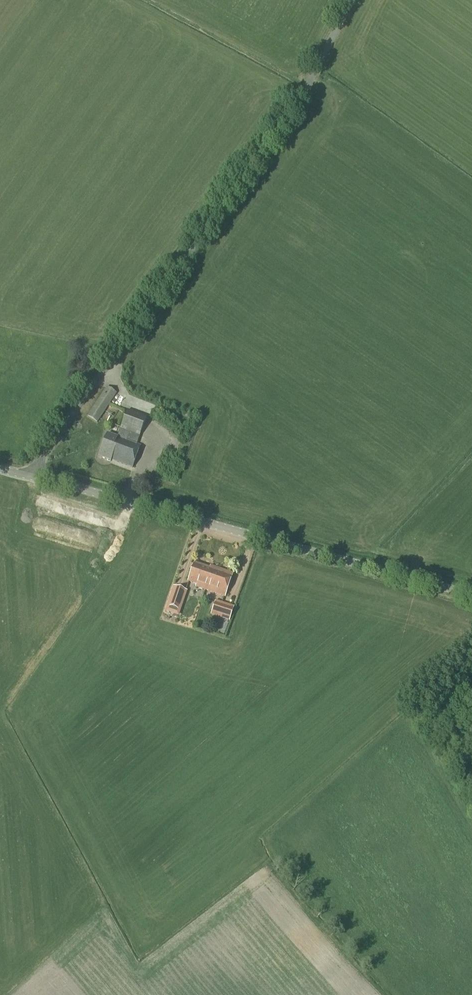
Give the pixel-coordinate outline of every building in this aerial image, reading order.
[(97,422),(116,393),(107,387),(88,416),(97,422)] [(136,445),(146,417),(127,410),(117,437),(107,434),(99,457),(111,461),(111,460),(132,468),(141,446),(136,445)] [(196,587),(225,597),(232,574),(214,567),(213,570),(194,563),(188,581),(197,584),(196,587)] [(165,611),(178,616),(187,591),(173,586),(165,611)] [(229,621),(234,607),(216,600),(210,615),(229,621)]
